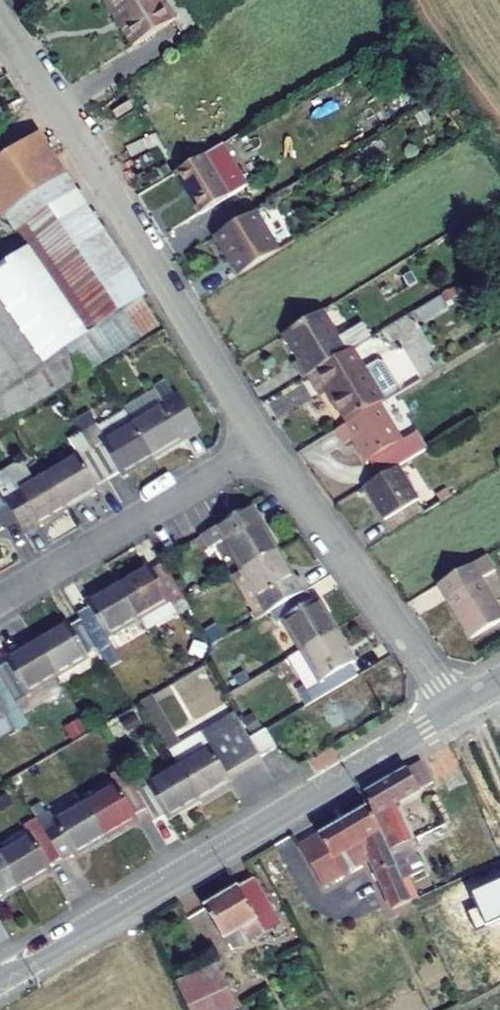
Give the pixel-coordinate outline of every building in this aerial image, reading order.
[(112,7),(123,25),(163,0),(124,0),(112,7)] [(163,0),(123,25),(147,66),(187,42),(163,0)] [(230,146),(184,173),(207,215),(254,189),(252,186),(270,176),(248,136),(230,146)] [(0,177),(0,205),(13,222),(16,227),(28,219),(73,186),(44,146),(0,177)] [(141,293),(72,198),(33,226),(38,234),(27,243),(21,234),(16,227),(13,222),(0,231),(0,406),(7,417),(13,414),(56,387),(88,366),(70,342),(141,293)] [(244,278),(286,254),(264,214),(221,239),(244,278)] [(159,317),(141,293),(70,342),(88,366),(159,317)] [(353,354),(329,313),(291,336),(309,366),(303,369),(310,379),(317,375),(353,354)] [(353,354),(317,375),(329,395),(369,370),(358,351),(353,354)] [(370,370),(389,393),(400,384),(380,361),(370,370)] [(373,377),(369,370),(329,395),(330,398),(337,394),(354,424),(386,406),(389,404),(375,381),(373,377)] [(131,418),(152,453),(184,434),(181,429),(195,421),(168,378),(156,385),(164,399),(131,418)] [(386,406),(354,424),(342,431),(349,444),(358,440),(372,462),(407,441),(386,406)] [(89,422),(80,428),(107,474),(117,469),(119,473),(152,453),(131,418),(124,407),(92,425),(89,422)] [(107,474),(80,428),(68,435),(70,438),(38,457),(45,469),(66,504),(98,486),(96,481),(107,474)] [(0,478),(0,490),(15,515),(23,529),(66,504),(45,469),(28,479),(20,466),(0,478)] [(372,492),(390,523),(426,501),(408,470),(372,492)] [(15,515),(0,490),(0,523),(15,515)] [(426,501),(390,523),(393,527),(429,505),(426,501)] [(257,522),(249,508),(201,536),(210,551),(225,541),(243,572),(280,550),(262,519),(257,522)] [(300,582),(280,550),(243,572),(262,604),(267,602),(273,612),(301,595),(295,585),(300,582)] [(149,563),(118,582),(140,619),(170,602),(174,607),(186,599),(162,560),(151,566),(149,563)] [(444,594),(478,649),(499,636),(499,613),(486,590),(499,582),(499,581),(492,565),(444,594)] [(140,619),(118,582),(86,600),(89,604),(78,610),(83,618),(96,641),(107,634),(109,638),(140,619)] [(284,623),(303,655),(340,632),(322,601),(318,603),(310,589),(301,595),(273,612),(280,626),(284,623)] [(96,641),(83,618),(72,624),(70,621),(36,641),(58,678),(93,658),(90,653),(100,647),(96,641)] [(309,691),(316,704),(360,677),(353,665),(358,663),(340,632),(303,655),(320,684),(309,691)] [(0,668),(0,680),(12,699),(22,693),(24,698),(58,678),(36,641),(2,662),(4,665),(0,668)] [(6,716),(4,712),(15,705),(12,699),(0,680),(0,720),(6,716)] [(180,765),(202,803),(232,784),(230,781),(263,761),(251,743),(235,715),(172,752),(180,765)] [(268,733),(251,743),(263,761),(279,751),(268,733)] [(148,810),(156,823),(167,817),(169,822),(202,803),(180,765),(147,784),(150,789),(139,795),(148,810)] [(412,800),(415,804),(427,796),(414,771),(401,778),(412,800)] [(401,778),(360,803),(379,844),(385,858),(406,846),(390,812),(412,800),(401,778)] [(85,801),(107,840),(139,821),(136,816),(148,810),(139,795),(131,780),(118,787),(116,784),(85,801)] [(48,812),(36,819),(62,862),(73,855),(75,859),(107,840),(85,801),(54,820),(48,812)] [(293,856),(314,895),(360,870),(387,919),(409,908),(385,858),(379,844),(362,818),(293,856)] [(0,851),(0,858),(20,892),(52,873),(50,869),(62,862),(36,819),(25,826),(29,834),(0,851)] [(20,892),(0,858),(0,903),(20,892)] [(246,890),(196,920),(213,949),(232,938),(237,946),(253,938),(257,944),(273,935),(246,890)] [(172,993),(180,1009),(228,1009),(223,999),(212,975),(172,993)]
